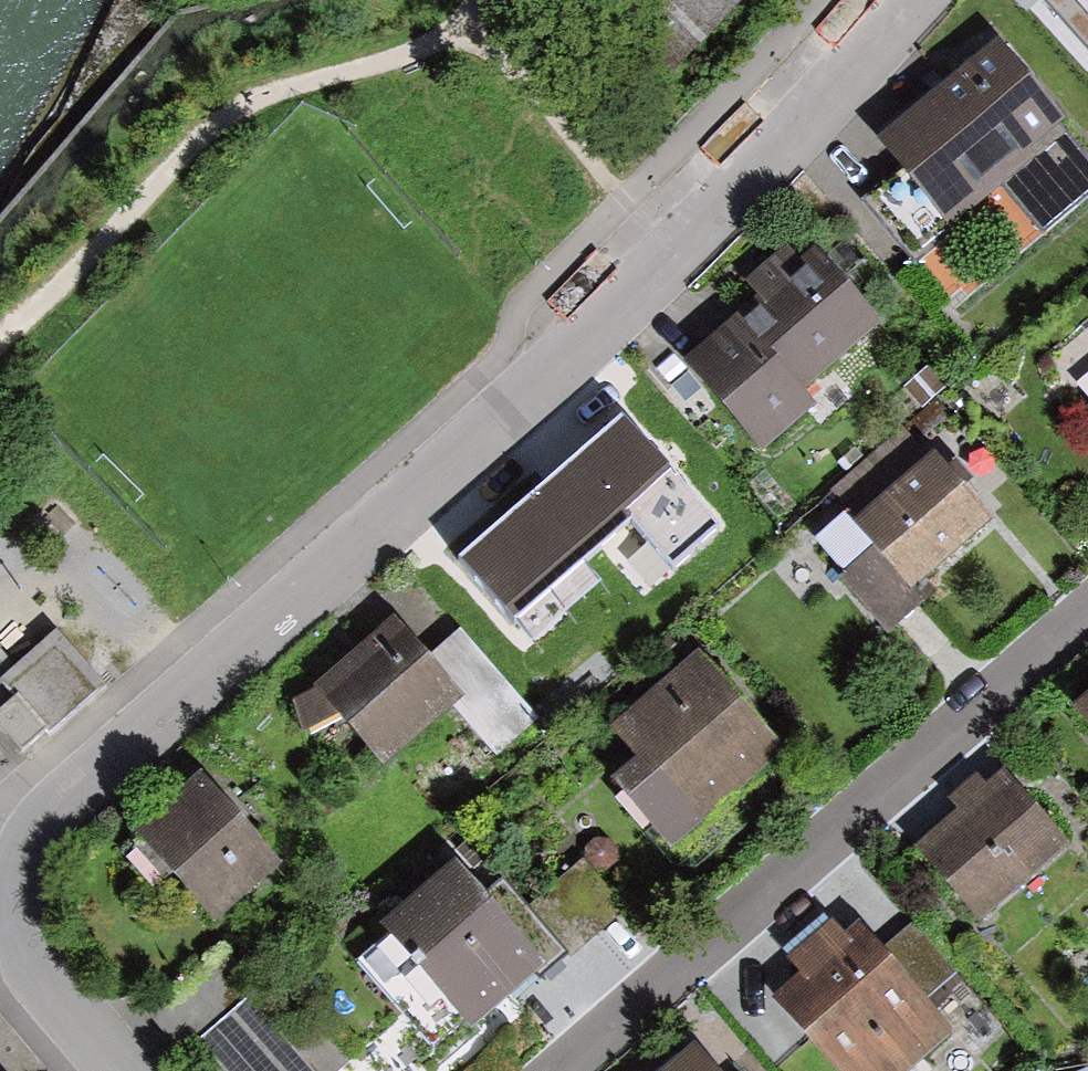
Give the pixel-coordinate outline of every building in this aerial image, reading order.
[(674,53),(729,0),(622,0),(674,53)] [(1087,43),(1087,0),(1048,0),(1087,43)] [(881,138),(949,224),(1002,182),(1039,229),(1087,191),(1087,157),(1000,45),(881,138)] [(760,296),(689,356),(763,442),(810,402),(800,390),(881,321),(818,248),(799,265),(787,252),(750,284),(760,296)] [(622,413),(461,558),(517,620),(629,520),(669,564),(719,520),(622,413)] [(930,450),(854,518),(876,542),(839,575),(890,632),(934,592),(920,576),(989,516),(930,450)] [(395,613),(317,683),(319,686),(295,698),(308,726),(339,712),(384,759),(451,703),(462,693),(429,656),(395,613)] [(459,630),(429,656),(462,693),(451,703),(492,749),(532,714),(459,630)] [(15,663),(3,674),(21,692),(47,717),(89,674),(46,631),(15,663)] [(15,663),(0,648),(0,712),(21,692),(3,674),(15,663)] [(784,746),(695,648),(608,726),(633,753),(608,776),(672,847),(784,746)] [(1073,704),(1087,721),(1087,691),(1073,704)] [(1068,844),(1005,771),(991,784),(978,769),(947,796),(957,808),(914,845),(980,920),(1068,844)] [(175,787),(110,857),(203,941),(268,871),(175,787)] [(487,893),(454,855),(380,919),(392,933),(361,960),(437,1047),(533,964),(539,971),(563,950),(502,880),(487,893)] [(860,921),(846,933),(828,913),(779,956),(796,975),(774,995),(842,1070),(909,1070),(957,1029),(925,996),(883,947),(860,921)] [(915,920),(883,947),(925,996),(957,968),(915,920)] [(198,1038),(225,1070),(316,1070),(252,994),(198,1038)] [(698,1044),(665,1070),(720,1070),(698,1044)]
